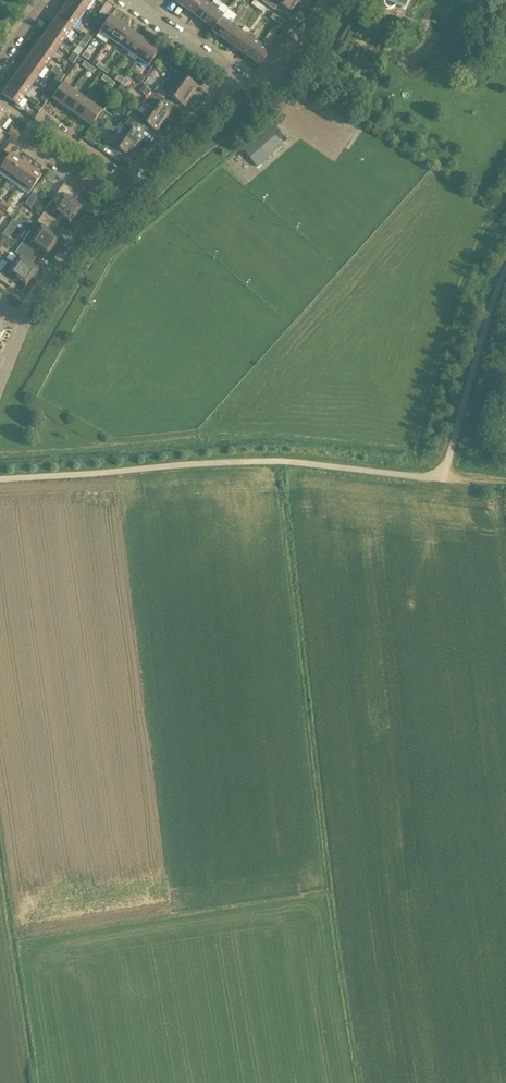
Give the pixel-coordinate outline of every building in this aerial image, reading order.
[(79,19),(86,9),(73,0),(66,0),(63,3),(65,5),(63,8),(79,19)] [(86,9),(92,0),(73,0),(86,9)] [(190,0),(175,0),(174,1),(185,8),(190,0)] [(185,8),(194,15),(204,1),(204,0),(190,0),(185,8)] [(279,3),(291,12),(298,2),(299,3),(299,2),(296,0),(264,0),(264,1),(275,9),(279,3)] [(405,9),(409,0),(383,0),(384,0),(384,3),(384,5),(384,7),(385,8),(387,8),(388,9),(390,9),(392,9),(393,8),(394,7),(395,5),(405,9)] [(204,1),(194,15),(204,22),(216,5),(212,2),(210,5),(204,1)] [(216,5),(204,22),(213,29),(222,17),(224,14),(217,10),(219,7),(216,5)] [(54,16),(72,28),(79,19),(63,8),(61,11),(59,9),(54,16)] [(279,18),(273,14),(271,18),(276,22),(279,18)] [(48,26),(65,38),(72,28),(54,16),(56,18),(54,20),(52,19),(48,26)] [(109,38),(120,23),(110,16),(99,31),(109,38)] [(221,38),(234,21),(230,18),(228,21),(222,17),(213,29),(211,31),(221,38)] [(279,18),(276,22),(282,26),(285,22),(279,18)] [(234,21),(221,38),(231,45),(241,30),(235,26),(237,23),(234,21)] [(120,23),(109,38),(119,45),(130,30),(120,23)] [(43,37),(59,48),(65,38),(48,26),(43,32),(45,34),(43,37)] [(128,52),(139,37),(130,30),(119,45),(128,52)] [(241,30),(231,45),(241,52),(253,34),(249,32),(247,34),(241,30)] [(250,59),(260,44),(254,40),(256,37),(253,34),(241,52),(250,59)] [(34,45),(52,57),(59,48),(43,37),(41,40),(39,38),(34,45)] [(139,37),(128,52),(138,59),(149,44),(139,37)] [(149,44),(138,59),(148,66),(159,51),(149,44)] [(260,44),(250,59),(260,66),(270,51),(272,48),(269,46),(267,48),(260,44)] [(29,56),(45,67),(52,57),(34,45),(29,51),(32,53),(29,56)] [(20,64),(38,77),(45,67),(29,56),(27,59),(25,57),(20,64)] [(16,75),(31,86),(38,77),(20,64),(16,70),(18,72),(16,75)] [(169,81),(191,96),(198,87),(187,79),(191,74),(178,65),(174,71),(175,72),(169,81)] [(96,70),(90,66),(87,70),(93,74),(96,70)] [(145,77),(140,74),(136,80),(141,83),(145,77)] [(7,83),(25,96),(31,86),(16,75),(14,78),(11,77),(7,83)] [(121,84),(123,79),(118,75),(115,79),(121,84)] [(121,92),(125,87),(129,81),(125,78),(124,80),(123,79),(121,84),(119,86),(117,89),(121,92)] [(115,83),(109,79),(106,83),(112,87),(115,83)] [(153,92),(164,100),(168,94),(184,106),(191,96),(169,81),(163,90),(157,86),(153,92)] [(25,96),(7,83),(2,90),(4,91),(2,95),(18,106),(25,96)] [(62,105),(73,90),(63,83),(52,98),(62,105)] [(143,86),(139,91),(146,96),(150,91),(143,86)] [(82,97),(73,90),(62,105),(71,112),(82,97)] [(143,107),(164,122),(171,112),(160,105),(164,100),(153,92),(143,107)] [(82,97),(71,112),(81,119),(92,104),(82,97)] [(102,111),(92,104),(81,119),(91,126),(102,111)] [(0,128),(1,127),(2,128),(9,119),(7,118),(10,114),(0,107),(0,128)] [(126,117),(146,131),(149,126),(157,131),(164,122),(143,107),(146,110),(140,119),(130,112),(126,117)] [(119,135),(136,147),(143,138),(141,136),(144,131),(145,132),(146,131),(126,117),(122,123),(125,126),(119,135)] [(7,133),(17,140),(21,134),(12,127),(7,133)] [(282,146),(281,145),(287,140),(278,130),(273,135),(267,128),(242,149),(258,167),(282,146)] [(4,146),(10,150),(13,145),(17,140),(7,133),(7,134),(10,137),(7,142),(4,146)] [(136,147),(119,135),(113,144),(109,141),(105,147),(115,155),(119,150),(130,157),(136,147)] [(10,150),(4,146),(1,150),(7,154),(10,150)] [(21,161),(10,154),(0,168),(0,175),(7,180),(21,161)] [(21,161),(7,180),(17,187),(31,168),(21,161)] [(31,168),(17,187),(28,195),(41,176),(31,168)] [(36,189),(41,193),(45,188),(39,184),(36,189)] [(57,204),(75,217),(82,206),(72,199),(76,193),(64,184),(56,195),(61,199),(57,204)] [(34,202),(29,198),(24,204),(29,208),(34,202)] [(52,200),(45,211),(41,216),(53,225),(57,220),(67,227),(75,217),(57,204),(52,200)] [(6,203),(2,209),(6,212),(10,206),(6,203)] [(60,237),(50,230),(53,225),(41,216),(37,222),(42,225),(35,235),(53,248),(60,237)] [(2,234),(8,238),(11,233),(6,229),(2,234)] [(32,256),(35,251),(45,258),(53,248),(35,235),(28,245),(23,242),(19,247),(32,256)] [(28,261),(32,256),(19,247),(15,252),(20,256),(13,266),(31,279),(38,268),(28,261)] [(8,262),(1,273),(0,274),(0,280),(10,287),(13,282),(23,289),(31,279),(13,266),(8,262)]
